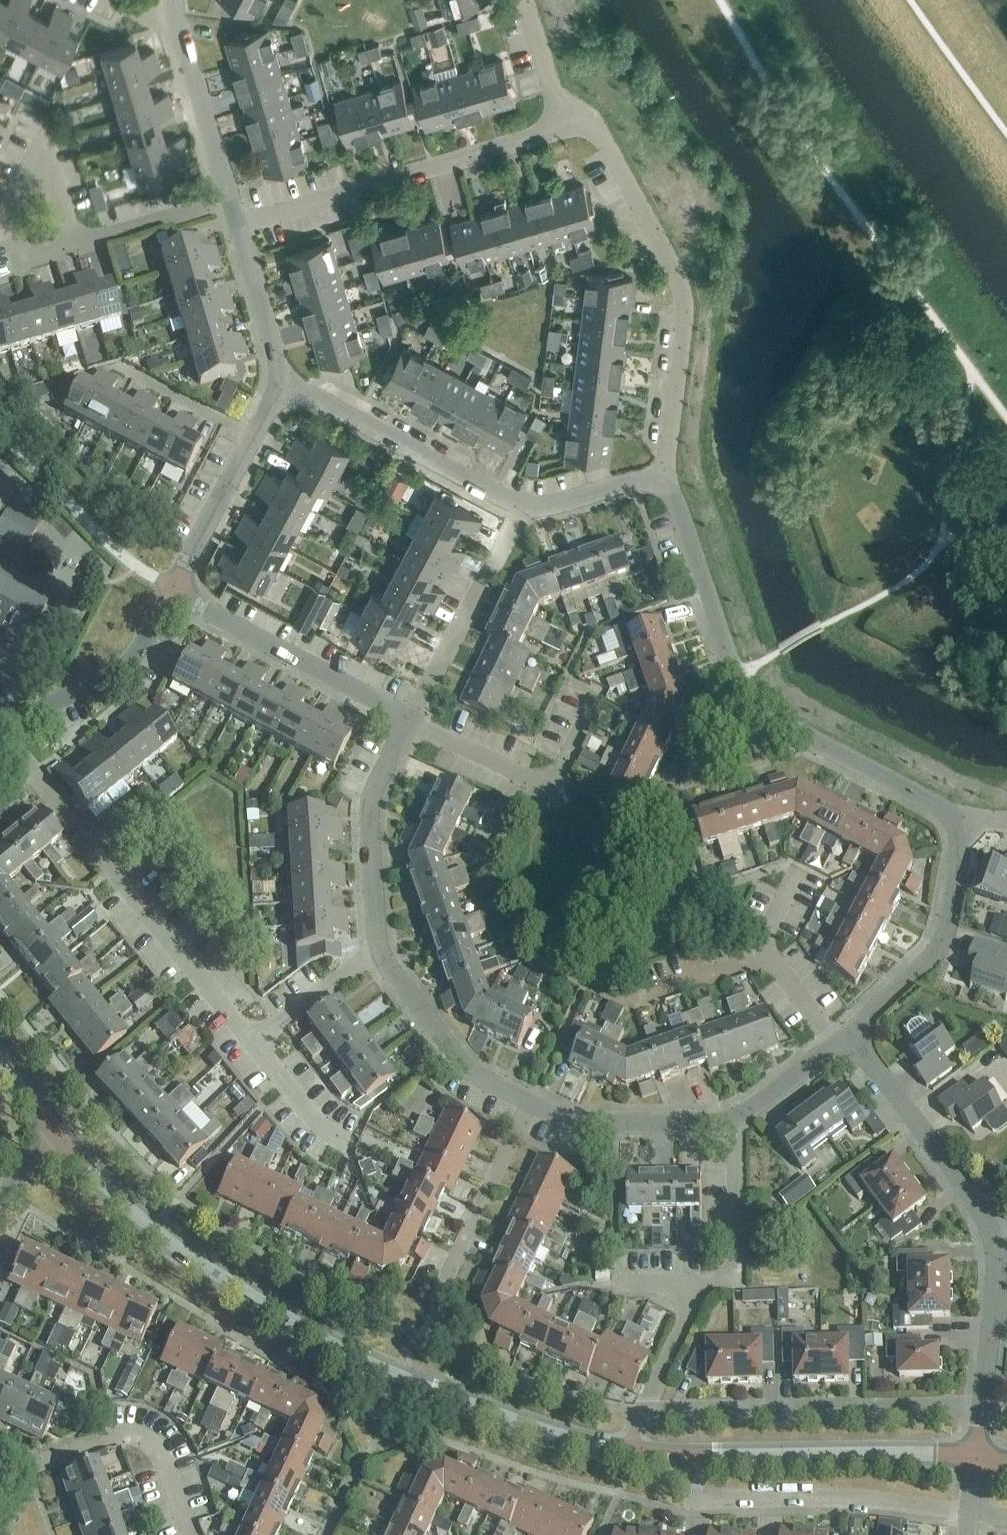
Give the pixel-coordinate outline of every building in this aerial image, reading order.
[(36,15),(25,10),(30,0),(18,0),(0,36),(0,37),(20,47),(36,15)] [(18,0),(7,0),(6,0),(0,0),(0,36),(18,0)] [(264,0),(227,0),(256,15),(264,0)] [(298,0),(284,0),(283,3),(293,8),(298,0)] [(489,0),(442,0),(446,13),(489,0)] [(289,17),(293,8),(283,3),(278,11),(289,17)] [(427,19),(424,11),(422,3),(410,7),(416,23),(427,19)] [(40,58),(64,11),(55,6),(47,21),(36,15),(20,47),(40,58)] [(61,68),(77,36),(66,30),(73,16),(64,11),(40,58),(61,68)] [(286,22),(289,17),(278,11),(273,20),(286,22)] [(482,26),(478,15),(471,17),(475,28),(482,26)] [(475,28),(471,17),(464,19),(468,30),(475,28)] [(468,30),(464,19),(457,21),(461,32),(468,30)] [(449,40),(444,24),(428,29),(433,45),(449,40)] [(276,51),(269,28),(226,41),(233,64),(276,51)] [(294,40),(305,37),(303,30),(292,33),(294,40)] [(428,42),(424,30),(411,34),(415,46),(428,42)] [(307,44),(305,37),(294,40),(296,47),(307,44)] [(101,52),(108,74),(158,59),(155,49),(139,54),(135,41),(101,52)] [(382,43),(375,45),(378,56),(387,54),(382,43)] [(309,51),(307,44),(296,47),(298,54),(309,51)] [(374,45),(367,47),(371,58),(377,57),(374,45)] [(371,59),(367,47),(359,50),(362,61),(371,59)] [(283,73),(276,51),(233,64),(240,85),(283,73)] [(326,71),(335,69),(332,58),(323,60),(326,71)] [(161,69),(158,59),(108,74),(114,96),(149,86),(145,74),(161,69)] [(516,102),(503,59),(480,66),(493,109),(516,102)] [(493,109),(480,66),(459,72),(471,115),(493,109)] [(69,82),(80,78),(77,67),(65,70),(69,82)] [(471,115),(459,72),(437,79),(449,122),(471,115)] [(289,94),(283,73),(240,85),(246,107),(289,94)] [(305,80),(308,88),(319,84),(317,77),(305,80)] [(449,122),(437,79),(414,85),(426,128),(449,122)] [(415,124),(403,80),(380,87),(392,130),(415,124)] [(14,81),(8,93),(19,99),(22,94),(25,87),(14,81)] [(25,87),(22,94),(29,98),(34,88),(27,84),(25,87)] [(322,94),(319,84),(308,88),(311,98),(322,94)] [(152,98),(149,86),(114,96),(121,118),(171,103),(168,93),(152,98)] [(392,130),(380,87),(358,94),(370,137),(392,130)] [(304,102),(292,106),(289,94),(246,107),(252,129),(295,116),(307,113),(304,102)] [(370,137),(358,94),(335,100),(348,143),(370,137)] [(5,110),(10,101),(0,95),(0,108),(5,110)] [(174,113),(171,103),(121,118),(127,140),(162,129),(158,117),(174,113)] [(302,138),(295,116),(252,129),(259,151),(302,138)] [(332,127),(330,120),(318,123),(320,130),(332,127)] [(334,134),(332,127),(320,130),(322,137),(334,134)] [(165,141),(162,129),(127,140),(134,161),(184,146),(181,136),(165,141)] [(336,140),(334,134),(322,137),(324,144),(336,140)] [(308,160),(302,138),(259,151),(266,174),(308,160)] [(171,161),(187,156),(184,146),(134,161),(140,184),(143,183),(156,179),(175,174),(171,161)] [(158,186),(156,179),(143,183),(146,190),(158,186)] [(597,227),(584,184),(561,190),(574,233),(597,227)] [(574,233),(561,190),(539,197),(552,240),(554,246),(564,243),(562,237),(574,233)] [(102,196),(93,199),(96,209),(108,205),(106,198),(102,196)] [(552,240),(539,197),(518,203),(530,246),(552,240)] [(530,246),(518,203),(496,210),(508,253),(530,246)] [(508,253),(496,210),(474,216),(487,259),(508,253)] [(487,259),(474,216),(451,223),(464,266),(487,259)] [(452,261),(442,226),(440,218),(417,225),(429,268),(452,261)] [(429,268),(417,225),(395,231),(408,274),(429,268)] [(356,243),(368,240),(365,231),(354,235),(356,243)] [(408,274),(395,231),(372,238),(385,281),(408,274)] [(338,264),(332,241),(289,254),(296,277),(338,264)] [(353,246),(355,255),(370,250),(368,241),(353,246)] [(199,255),(195,243),(161,253),(167,275),(218,260),(215,250),(199,255)] [(595,263),(592,251),(585,253),(588,265),(595,263)] [(588,265),(585,253),(578,255),(581,267),(588,265)] [(581,267),(578,255),(571,257),(574,269),(581,267)] [(221,270),(218,260),(167,275),(174,297),(208,287),(205,275),(221,270)] [(345,286),(338,264),(296,277),(302,298),(345,286)] [(545,265),(536,267),(539,275),(538,276),(539,279),(548,276),(545,265)] [(364,271),(367,280),(378,276),(376,268),(364,271)] [(520,283),(532,280),(529,269),(517,272),(520,283)] [(630,301),(633,277),(589,272),(586,296),(630,301)] [(93,273),(83,276),(98,326),(120,320),(110,285),(98,289),(93,273)] [(98,326),(83,276),(73,279),(78,295),(66,299),(76,333),(98,326)] [(381,285),(380,282),(378,276),(367,280),(369,288),(381,285)] [(506,289),(502,277),(495,279),(499,291),(506,289)] [(499,291),(495,279),(488,281),(492,293),(497,291),(499,291)] [(567,288),(568,281),(556,280),(555,287),(567,288)] [(492,293),(488,281),(481,284),(485,295),(492,293)] [(76,333),(66,299),(54,302),(49,286),(39,289),(54,339),(76,333)] [(351,308),(345,286),(302,298),(309,320),(351,308)] [(212,299),(208,287),(174,297),(180,319),(231,304),(228,294),(212,299)] [(566,296),(567,288),(555,287),(554,294),(566,296)] [(54,339),(39,289),(29,292),(34,308),(22,311),(32,346),(54,339)] [(453,304),(449,293),(442,295),(446,306),(453,304)] [(565,303),(566,296),(554,294),(553,301),(565,303)] [(446,306),(442,295),(435,297),(439,308),(446,306)] [(627,324),(630,301),(586,296),(583,318),(627,324)] [(439,308),(435,297),(428,299),(432,310),(439,308)] [(22,311),(10,315),(5,299),(0,301),(0,317),(10,352),(32,346),(22,311)] [(234,314),(231,304),(180,319),(187,341),(221,331),(218,319),(234,314)] [(393,309),(394,313),(396,321),(405,318),(402,307),(393,309)] [(358,329),(351,308),(309,320),(315,342),(358,329)] [(391,318),(389,311),(377,314),(379,321),(391,318)] [(127,315),(133,333),(143,330),(137,312),(127,315)] [(0,317),(0,355),(10,352),(0,317)] [(393,325),(391,318),(379,321),(381,328),(393,325)] [(625,346),(627,324),(583,318),(580,341),(625,346)] [(431,336),(437,326),(430,322),(425,333),(431,336)] [(393,326),(393,325),(381,328),(383,335),(395,332),(393,326)] [(437,340),(443,329),(437,326),(431,336),(437,340)] [(560,338),(562,329),(550,328),(549,337),(560,338)] [(365,352),(358,329),(315,342),(322,365),(365,352)] [(444,343),(450,333),(443,329),(437,340),(444,343)] [(225,342),(221,331),(187,341),(193,363),(244,348),(241,338),(225,342)] [(452,334),(449,340),(458,345),(461,339),(452,334)] [(559,347),(560,338),(549,337),(547,346),(559,347)] [(622,369),(625,346),(580,341),(577,363),(622,369)] [(148,343),(137,346),(140,355),(151,351),(148,343)] [(475,360),(481,350),(473,345),(467,356),(475,360)] [(404,397),(425,358),(404,347),(383,386),(404,397)] [(247,358),(244,348),(193,363),(200,385),(234,375),(231,362),(247,358)] [(483,364),(489,354),(481,350),(475,360),(483,364)] [(424,408),(445,369),(425,358),(404,397),(424,408)] [(160,364),(159,361),(146,365),(150,376),(171,369),(168,361),(160,364)] [(619,391),(622,369),(577,363),(575,386),(619,391)] [(513,380),(519,370),(513,366),(507,377),(513,380)] [(444,419),(465,379),(445,369),(424,408),(444,419)] [(520,384),(525,373),(519,370),(513,380),(520,384)] [(84,424),(108,377),(99,372),(91,387),(80,381),(63,413),(84,424)] [(526,387),(532,377),(525,373),(520,384),(526,387)] [(555,383),(556,374),(544,373),(543,382),(555,383)] [(104,435),(121,403),(110,397),(117,382),(108,377),(84,424),(104,435)] [(464,430),(485,390),(465,379),(444,419),(464,430)] [(225,381),(218,394),(222,396),(214,410),(223,414),(237,388),(225,381)] [(554,393),(555,383),(543,382),(542,391),(554,393)] [(616,414),(619,391),(575,386),(572,408),(616,414)] [(49,404),(44,387),(24,394),(29,411),(49,404)] [(484,440),(505,401),(485,390),(464,430),(484,440)] [(124,445),(148,399),(139,394),(131,409),(121,403),(104,435),(124,445)] [(144,456),(161,424),(150,418),(158,404),(148,399),(124,445),(144,456)] [(505,452),(526,412),(505,401),(484,440),(505,452)] [(613,437),(616,414),(572,408),(569,431),(613,437)] [(544,426),(547,420),(537,414),(533,420),(544,426)] [(164,466),(189,420),(180,415),(172,430),(161,424),(144,456),(164,466)] [(185,477),(202,446),(190,440),(198,425),(189,420),(164,466),(185,477)] [(540,432),(544,426),(533,420),(530,427),(540,432)] [(540,432),(530,427),(526,433),(537,439),(540,432)] [(610,460),(613,437),(569,431),(566,455),(610,460)] [(340,469),(351,449),(319,432),(313,444),(298,436),(293,445),(340,469)] [(340,469),(293,445),(288,454),(303,462),(298,472),(297,473),(320,485),(329,490),(340,469)] [(518,453),(513,461),(523,465),(527,457),(518,453)] [(310,505),(320,485),(297,473),(298,472),(289,468),(283,479),(268,471),(263,481),(310,505)] [(310,505),(263,481),(258,490),(273,498),(267,508),(299,525),(310,505)] [(364,487),(356,502),(367,508),(375,493),(364,487)] [(14,662),(21,648),(33,654),(40,641),(42,642),(50,627),(37,619),(43,607),(45,608),(53,593),(10,571),(20,553),(24,555),(31,540),(30,539),(37,525),(11,512),(15,506),(8,502),(12,495),(0,488),(0,654),(14,662)] [(436,494),(425,515),(457,532),(463,521),(477,528),(483,519),(436,494)] [(359,529),(369,511),(358,506),(349,524),(359,529)] [(168,526),(175,511),(168,508),(161,523),(168,526)] [(288,545),(299,525),(267,508),(261,519),(247,512),(242,521),(288,545)] [(387,519),(394,522),(399,513),(392,510),(387,519)] [(457,532),(425,515),(417,511),(407,531),(415,535),(414,535),(461,560),(466,550),(451,543),(457,532)] [(378,518),(370,513),(366,521),(374,525),(378,518)] [(288,545),(242,521),(237,530),(252,538),(246,549),(278,565),(288,545)] [(367,536),(358,531),(354,540),(362,544),(367,536)] [(461,560),(414,535),(404,555),(436,572),(441,561),(456,569),(461,560)] [(619,543),(596,551),(614,601),(623,598),(616,580),(630,575),(631,579),(644,574),(636,551),(624,556),(619,543)] [(267,586),(278,565),(246,549),(240,560),(225,552),(220,561),(267,586)] [(654,562),(650,550),(637,554),(642,567),(654,562)] [(614,601),(596,551),(573,559),(585,591),(598,586),(605,605),(614,601)] [(430,583),(436,572),(404,555),(393,575),(440,600),(444,591),(430,583)] [(328,557),(324,564),(336,570),(340,563),(328,557)] [(585,591),(573,559),(550,568),(552,573),(553,572),(562,599),(568,618),(578,614),(571,596),(585,591)] [(553,572),(552,573),(538,578),(536,571),(542,569),(539,561),(524,566),(529,581),(519,585),(514,594),(514,595),(540,607),(562,599),(553,572)] [(339,571),(346,575),(350,567),(343,563),(339,571)] [(393,575),(383,595),(382,595),(405,607),(405,608),(414,613),(420,601),(435,609),(440,600),(393,575)] [(329,583),(318,577),(314,584),(325,590),(329,583)] [(300,611),(293,623),(306,630),(313,618),(327,592),(314,585),(300,611)] [(399,618),(405,608),(405,607),(382,595),(383,595),(374,590),(363,611),(409,635),(414,626),(399,618)] [(339,599),(327,592),(313,618),(325,624),(333,609),(339,599)] [(533,620),(540,607),(514,595),(514,594),(509,592),(498,614),(547,637),(551,629),(533,620)] [(609,616),(618,612),(614,601),(605,605),(609,616)] [(409,635),(363,611),(352,632),(384,648),(390,637),(405,645),(409,635)] [(547,637),(498,614),(488,637),(493,639),(518,650),(519,650),(525,637),(542,646),(547,637)] [(593,616),(584,619),(588,630),(597,627),(593,616)] [(597,660),(601,670),(638,657),(669,646),(661,622),(642,629),(640,622),(614,631),(621,652),(597,660)] [(551,629),(547,637),(558,643),(558,642),(562,634),(551,629)] [(558,643),(547,637),(542,646),(557,653),(561,644),(558,642),(558,643)] [(530,655),(519,650),(518,650),(493,639),(483,660),(537,686),(541,677),(528,671),(527,675),(522,672),(530,655)] [(192,695),(216,649),(207,644),(199,659),(188,653),(171,684),(192,695)] [(677,669),(669,646),(638,657),(642,670),(607,682),(610,692),(617,689),(627,686),(677,669)] [(368,648),(362,658),(373,663),(378,653),(368,648)] [(212,706),(229,674),(218,668),(226,654),(216,649),(192,695),(212,706)] [(537,686),(483,660),(473,682),(509,700),(517,683),(522,685),(520,689),(533,695),(537,686)] [(232,717),(257,670),(248,665),(240,680),(229,674),(212,706),(232,717)] [(595,672),(593,667),(582,671),(584,676),(595,672)] [(686,692),(677,669),(627,686),(630,694),(630,695),(649,689),(653,702),(680,694),(686,692)] [(252,727),(269,696),(258,690),(266,675),(257,670),(232,717),(252,727)] [(501,716),(509,700),(473,682),(462,705),(516,730),(520,721),(507,715),(506,718),(501,716)] [(620,697),(630,694),(627,686),(617,689),(620,697)] [(272,738),(297,692),(288,687),(280,702),(269,696),(252,727),(272,738)] [(161,692),(153,699),(159,707),(168,701),(161,692)] [(292,749),(309,717),(298,711),(306,697),(297,692),(272,738),(292,749)] [(684,704),(680,694),(653,702),(643,724),(669,735),(675,722),(681,725),(679,731),(687,735),(693,721),(679,714),(684,704)] [(133,708),(125,715),(158,756),(176,741),(154,713),(144,721),(133,708)] [(312,760),(337,713),(328,708),(320,723),(309,717),(292,749),(312,760)] [(333,771),(350,739),(338,733),(346,718),(337,713),(312,760),(333,771)] [(158,756),(125,715),(117,721),(128,734),(118,742),(141,770),(158,756)] [(674,738),(669,735),(643,724),(626,715),(621,724),(639,733),(633,746),(663,760),(674,738)] [(141,770),(118,742),(108,750),(98,737),(90,744),(123,784),(141,770)] [(123,784),(90,744),(82,750),(92,763),(83,771),(105,799),(123,784)] [(653,782),(663,760),(633,746),(627,758),(609,750),(604,759),(653,782)] [(584,753),(578,765),(596,774),(602,761),(584,753)] [(653,782),(604,759),(600,768),(618,776),(611,790),(642,804),(653,782)] [(105,799),(83,771),(73,779),(62,766),(54,773),(87,813),(105,799)] [(252,774),(242,768),(234,781),(245,787),(252,774)] [(809,793),(799,788),(789,791),(784,776),(769,781),(772,789),(778,787),(780,794),(766,798),(774,826),(797,818),(809,793)] [(171,797),(183,787),(174,777),(163,787),(171,797)] [(442,782),(432,804),(462,819),(480,827),(484,818),(467,810),(473,797),(442,782)] [(809,847),(834,800),(811,788),(809,793),(797,818),(809,825),(800,842),(809,847)] [(275,808),(280,798),(272,793),(267,803),(275,808)] [(342,800),(331,793),(325,803),(336,810),(342,800)] [(766,798),(764,793),(741,800),(751,833),(765,828),(771,847),(780,844),(774,826),(766,798)] [(508,816),(514,804),(512,804),(503,799),(497,811),(508,816)] [(751,833),(741,800),(717,808),(733,859),(743,856),(737,837),(751,833)] [(839,841),(855,811),(834,800),(809,847),(817,851),(826,834),(839,841)] [(255,811),(255,803),(246,804),(246,808),(246,812),(255,811)] [(456,832),(462,819),(432,804),(421,827),(426,829),(426,828),(452,841),(470,849),(474,840),(456,832)] [(733,859),(717,808),(694,815),(704,847),(718,843),(724,862),(733,859)] [(287,814),(288,837),(341,834),(340,823),(323,824),(323,811),(287,814)] [(874,827),(877,822),(855,811),(839,841),(852,847),(843,865),(852,869),(861,852),(874,827)] [(39,812),(20,828),(42,854),(54,869),(62,863),(49,848),(61,839),(39,812)] [(889,817),(885,825),(890,828),(887,834),(874,827),(861,852),(882,863),(909,855),(905,844),(895,839),(903,825),(889,817)] [(121,823),(114,829),(121,838),(128,832),(121,823)] [(31,863),(42,854),(20,828),(1,843),(4,848),(5,847),(23,869),(35,885),(43,878),(31,863)] [(442,862),(452,841),(426,828),(426,829),(420,842),(414,839),(416,833),(408,829),(402,844),(416,850),(411,860),(414,871),(415,871),(442,862)] [(342,844),(341,834),(288,837),(290,860),(326,857),(325,845),(342,844)] [(249,838),(249,852),(271,852),(271,838),(249,838)] [(481,843),(474,840),(470,849),(476,852),(481,843)] [(4,848),(0,851),(0,884),(5,884),(23,869),(5,847),(4,848)] [(907,876),(912,866),(909,855),(882,863),(871,883),(896,896),(903,884),(909,887),(906,893),(914,897),(921,883),(907,876)] [(326,870),(326,857),(290,860),(291,882),(344,879),(343,869),(326,870)] [(1005,857),(1002,866),(984,860),(973,892),(1006,904),(1006,857),(1005,857)] [(418,896),(468,878),(465,869),(446,875),(442,862),(415,871),(414,871),(409,873),(418,896)] [(487,872),(485,864),(484,862),(475,865),(479,875),(487,872)] [(737,876),(733,863),(722,866),(727,880),(737,876)] [(261,883),(260,871),(250,872),(251,884),(261,883)] [(896,897),(896,896),(871,883),(854,874),(849,883),(866,892),(859,906),(890,921),(901,899),(896,897)] [(471,888),(468,878),(418,896),(425,919),(458,908),(453,894),(471,888)] [(344,889),(344,879),(291,882),(293,905),(328,903),(328,890),(344,889)] [(19,902),(5,884),(0,884),(0,918),(19,902)] [(19,902),(0,918),(0,932),(8,942),(35,921),(25,910),(41,897),(34,890),(19,902)] [(827,902),(821,913),(831,918),(835,909),(837,907),(827,902)] [(329,915),(328,903),(293,905),(294,928),(347,925),(346,914),(329,915)] [(878,943),(890,921),(859,906),(853,918),(835,909),(831,918),(878,943)] [(433,942),(484,924),(481,915),(462,921),(458,908),(425,919),(433,942)] [(88,910),(66,929),(71,935),(75,940),(98,922),(88,910)] [(878,943),(831,918),(826,927),(844,936),(837,948),(868,964),(878,943)] [(65,927),(59,920),(44,932),(35,921),(8,942),(23,961),(65,927)] [(995,922),(990,936),(1005,942),(1006,937),(1006,926),(995,922)] [(469,940),(487,933),(484,924),(433,942),(441,965),(474,953),(469,940)] [(331,936),(347,935),(347,925),(294,928),(296,951),(308,950),(309,963),(339,961),(338,947),(331,948),(331,936)] [(71,935),(66,929),(65,927),(23,961),(39,980),(65,959),(56,947),(71,935)] [(257,948),(270,947),(269,932),(255,933),(257,948)] [(868,964),(837,948),(820,939),(815,948),(833,957),(826,970),(856,986),(868,964)] [(975,941),(968,964),(977,967),(971,985),(1006,997),(1006,952),(975,941)] [(478,967),(474,953),(441,965),(450,988),(455,986),(482,976),(500,970),(497,960),(478,967)] [(54,999),(95,965),(89,957),(74,970),(65,959),(39,980),(54,998),(54,999)] [(102,973),(95,965),(54,999),(54,998),(48,1002),(64,1022),(95,996),(84,982),(88,978),(91,981),(102,973)] [(524,983),(529,973),(520,968),(515,978),(524,983)] [(543,979),(533,974),(528,985),(538,989),(543,979)] [(476,1024),(489,998),(482,976),(455,986),(460,1000),(453,1002),(451,996),(443,999),(448,1014),(463,1009),(466,1019),(476,1024)] [(147,987),(129,1002),(138,1013),(156,998),(147,987)] [(496,1040),(521,992),(511,987),(507,994),(494,988),(489,999),(489,998),(476,1024),(474,1029),(496,1040)] [(520,1013),(528,995),(521,992),(496,1040),(518,1050),(533,1020),(520,1013)] [(79,1041),(126,1003),(120,995),(109,1004),(111,1007),(107,1010),(95,996),(64,1022),(79,1041)] [(766,1010),(761,1012),(748,1016),(747,1011),(750,1009),(746,996),(737,999),(756,1056),(779,1048),(766,1010)] [(306,1053),(352,1018),(337,999),(307,1021),(316,1033),(300,1045),(306,1053)] [(756,1056),(737,999),(727,1002),(731,1016),(735,1014),(737,1020),(720,1025),(732,1064),(756,1056)] [(132,1011),(126,1003),(79,1041),(95,1060),(126,1034),(114,1020),(118,1016),(121,1019),(132,1011)] [(616,1025),(623,1009),(610,1004),(603,1020),(616,1025)] [(152,1027),(157,1033),(166,1025),(174,1034),(184,1025),(170,1010),(152,1027)] [(732,1064),(720,1025),(706,1030),(700,1011),(691,1015),(707,1066),(710,1072),(732,1064)] [(707,1066),(691,1015),(681,1018),(688,1036),(674,1041),(685,1074),(707,1066)] [(337,1060),(366,1038),(352,1018),(306,1053),(312,1060),(328,1049),(337,1060)] [(621,1021),(617,1030),(624,1033),(628,1025),(621,1021)] [(945,1060),(955,1052),(937,1028),(932,1032),(927,1026),(920,1021),(913,1024),(908,1030),(911,1038),(915,1044),(910,1049),(921,1064),(913,1070),(928,1089),(952,1070),(945,1060)] [(592,1077),(615,1029),(607,1025),(602,1033),(589,1027),(587,1030),(575,1024),(563,1049),(576,1055),(570,1067),(592,1077)] [(207,1044),(192,1027),(176,1042),(190,1059),(207,1044)] [(685,1074),(674,1041),(660,1046),(654,1027),(644,1031),(651,1049),(660,1076),(662,1082),(685,1074)] [(616,1083),(629,1057),(616,1051),(624,1033),(617,1030),(615,1029),(592,1077),(615,1088),(617,1083),(616,1083)] [(971,1059),(986,1048),(978,1037),(963,1048),(971,1059)] [(335,1091),(381,1057),(366,1038),(337,1060),(345,1072),(329,1083),(335,1091)] [(660,1076),(651,1049),(629,1057),(616,1083),(617,1083),(627,1089),(637,1085),(643,1099),(658,1094),(655,1085),(649,1088),(646,1081),(660,1076)] [(112,1099),(154,1060),(148,1052),(133,1066),(123,1055),(96,1081),(112,1099)] [(207,1061),(213,1070),(221,1063),(214,1055),(207,1061)] [(366,1099),(396,1077),(381,1057),(335,1091),(341,1099),(357,1087),(366,1099)] [(146,1080),(161,1067),(154,1060),(112,1099),(129,1116),(156,1091),(146,1080)] [(237,1084),(229,1090),(238,1102),(246,1095),(237,1084)] [(985,1084),(971,1095),(963,1085),(938,1103),(949,1117),(957,1111),(974,1135),(976,1134),(971,1127),(982,1119),(993,1133),(998,1133),(1006,1127),(1006,1114),(985,1084)] [(195,1099),(201,1093),(196,1087),(189,1093),(195,1099)] [(145,1134),(187,1095),(181,1088),(166,1101),(156,1091),(129,1116),(145,1134)] [(852,1134),(866,1123),(854,1107),(841,1089),(828,1099),(827,1097),(808,1112),(828,1139),(846,1125),(852,1134)] [(194,1102),(187,1095),(145,1134),(162,1152),(189,1126),(179,1116),(194,1102)] [(854,1107),(866,1123),(872,1119),(860,1102),(854,1107)] [(242,1122),(233,1112),(222,1123),(231,1132),(242,1122)] [(421,1117),(417,1126),(470,1152),(481,1130),(445,1112),(437,1129),(432,1127),(433,1123),(421,1117)] [(810,1152),(828,1139),(808,1112),(788,1126),(790,1128),(777,1138),(802,1172),(816,1161),(810,1152)] [(269,1128),(260,1119),(250,1130),(260,1138),(269,1128)] [(199,1137),(189,1126),(162,1152),(179,1170),(220,1130),(214,1123),(199,1137)] [(470,1152),(417,1126),(412,1135),(425,1141),(426,1137),(432,1140),(424,1156),(460,1174),(470,1152)] [(239,1206),(265,1152),(256,1148),(250,1161),(254,1162),(251,1168),(235,1160),(217,1195),(239,1206)] [(261,1216),(278,1180),(262,1173),(265,1168),(268,1169),(274,1157),(265,1152),(239,1206),(261,1216)] [(449,1196),(460,1174),(424,1156),(416,1173),(411,1170),(412,1167),(400,1161),(395,1170),(444,1193),(443,1193),(449,1196)] [(540,1158),(530,1180),(584,1205),(588,1197),(575,1191),(574,1194),(569,1192),(577,1175),(540,1158)] [(368,1160),(357,1164),(362,1179),(373,1175),(368,1160)] [(878,1205),(910,1181),(894,1160),(876,1173),(869,1164),(845,1182),(858,1199),(868,1192),(878,1205)] [(295,1188),(278,1180),(261,1216),(282,1226),(283,1227),(295,1202),(296,1202),(301,1191),(309,1173),(300,1169),(294,1182),(298,1183),(295,1188)] [(444,1193),(395,1170),(391,1179),(409,1187),(403,1200),(433,1215),(443,1193),(444,1193)] [(653,1230),(653,1173),(628,1173),(628,1210),(643,1210),(643,1230),(653,1230)] [(677,1210),(677,1173),(653,1173),(653,1230),(663,1230),(663,1210),(677,1210)] [(701,1173),(677,1173),(677,1210),(691,1210),(691,1230),(702,1230),(701,1173)] [(790,1211),(817,1190),(806,1176),(779,1197),(790,1211)] [(584,1205),(530,1180),(520,1202),(556,1219),(563,1203),(568,1205),(567,1209),(580,1214),(584,1205)] [(909,1216),(926,1203),(910,1181),(878,1205),(888,1219),(879,1226),(892,1244),(916,1226),(909,1216)] [(330,1186),(326,1194),(334,1199),(338,1190),(330,1186)] [(302,1243),(326,1194),(317,1190),(308,1208),(296,1202),(295,1202),(283,1227),(282,1226),(280,1232),(302,1243)] [(324,1253),(339,1223),(326,1216),(334,1199),(326,1194),(302,1243),(324,1253)] [(422,1237),(433,1215),(403,1200),(396,1213),(379,1205),(374,1214),(392,1222),(418,1234),(417,1235),(422,1237)] [(548,1236),(556,1219),(520,1202),(509,1224),(514,1227),(515,1226),(563,1249),(567,1241),(555,1235),(553,1238),(548,1236)] [(349,1259),(361,1233),(369,1215),(360,1211),(352,1229),(339,1223),(324,1253),(347,1264),(349,1259)] [(411,1248),(417,1235),(418,1234),(392,1222),(382,1243),(391,1270),(402,1266),(407,1256),(421,1263),(428,1248),(420,1245),(417,1250),(411,1248)] [(515,1226),(514,1227),(504,1248),(535,1263),(541,1250),(559,1258),(563,1249),(515,1226)] [(391,1270),(382,1243),(361,1233),(349,1259),(362,1265),(359,1271),(353,1268),(349,1276),(364,1283),(370,1269),(381,1274),(391,1270)] [(563,1249),(568,1252),(572,1243),(567,1241),(563,1249)] [(529,1276),(535,1263),(504,1248),(494,1271),(499,1273),(524,1285),(542,1293),(547,1284),(529,1276)] [(21,1311),(46,1259),(24,1249),(8,1283),(21,1289),(13,1307),(21,1311)] [(566,1262),(570,1253),(568,1252),(563,1249),(559,1258),(566,1262)] [(950,1291),(949,1264),(927,1265),(927,1253),(897,1253),(898,1275),(909,1275),(910,1292),(950,1291)] [(52,1304),(68,1270),(46,1259),(21,1311),(30,1315),(39,1297),(52,1304)] [(65,1332),(90,1280),(68,1270),(52,1304),(65,1310),(57,1327),(65,1332)] [(514,1306),(524,1285),(499,1273),(493,1286),(487,1283),(489,1277),(481,1274),(475,1288),(489,1294),(484,1305),(488,1315),(514,1306)] [(596,1283),(610,1283),(610,1273),(596,1273),(596,1283)] [(96,1324),(112,1290),(90,1280),(65,1332),(74,1336),(79,1327),(91,1332),(95,1323),(96,1324)] [(547,1284),(542,1293),(543,1294),(560,1291),(547,1284)] [(109,1352),(134,1300),(112,1290),(96,1324),(109,1330),(100,1348),(109,1352)] [(950,1318),(950,1291),(910,1292),(910,1309),(898,1309),(898,1331),(928,1330),(928,1318),(950,1318)] [(774,1294),(759,1294),(759,1304),(774,1304),(774,1294)] [(789,1294),(778,1294),(778,1309),(790,1309),(789,1294)] [(543,1357),(558,1326),(545,1320),(553,1303),(544,1298),(536,1316),(524,1342),(523,1341),(521,1346),(543,1357)] [(156,1311),(134,1300),(109,1352),(118,1356),(127,1338),(140,1344),(156,1311)] [(584,1303),(578,1314),(579,1315),(588,1319),(593,1308),(584,1303)] [(653,1334),(664,1311),(650,1304),(639,1328),(653,1334)] [(2,1306),(0,1311),(0,1325),(9,1329),(17,1313),(2,1306)] [(524,1342),(536,1316),(514,1306),(488,1315),(492,1326),(502,1331),(495,1345),(509,1352),(513,1344),(507,1341),(510,1335),(523,1341),(524,1342)] [(565,1368),(588,1319),(579,1315),(571,1333),(558,1326),(543,1357),(565,1368)] [(601,1347),(589,1341),(597,1323),(588,1319),(565,1368),(588,1378),(590,1373),(590,1372),(601,1347)] [(878,1325),(866,1324),(865,1334),(877,1335),(878,1325)] [(612,1383),(637,1329),(628,1325),(622,1338),(626,1339),(623,1344),(606,1336),(601,1347),(590,1372),(590,1373),(612,1383)] [(52,1338),(60,1342),(65,1332),(57,1327),(52,1338)] [(174,1391),(199,1337),(177,1327),(160,1363),(177,1371),(175,1376),(171,1375),(165,1387),(174,1391)] [(646,1333),(637,1329),(612,1383),(634,1394),(651,1357),(634,1349),(636,1344),(640,1346),(646,1333)] [(865,1360),(865,1330),(838,1331),(839,1342),(821,1343),(822,1383),(849,1382),(848,1360),(865,1360)] [(822,1383),(821,1343),(804,1343),(804,1331),(782,1331),(783,1361),(795,1361),(795,1383),(822,1383)] [(67,1351),(74,1336),(65,1332),(58,1347),(67,1351)] [(774,1362),(773,1332),(752,1332),(752,1344),(735,1344),(735,1384),(762,1384),(762,1362),(774,1362)] [(883,1348),(882,1336),(866,1337),(866,1349),(883,1348)] [(219,1354),(222,1348),(199,1337),(174,1391),(183,1395),(189,1383),(185,1381),(188,1376),(204,1383),(204,1384),(219,1354)] [(916,1338),(886,1339),(887,1361),(899,1360),(899,1378),(939,1377),(939,1350),(917,1350),(916,1338)] [(735,1384),(735,1344),(700,1345),(687,1372),(698,1377),(705,1363),(708,1363),(709,1385),(735,1384)] [(4,1348),(0,1358),(0,1359),(8,1362),(12,1352),(4,1348)] [(42,1377),(52,1357),(42,1352),(32,1372),(42,1377)] [(240,1364),(219,1354),(204,1384),(204,1383),(204,1384),(217,1390),(209,1408),(218,1412),(240,1364)] [(8,1363),(8,1362),(0,1359),(0,1381),(8,1363)] [(53,1360),(44,1380),(52,1383),(61,1364),(53,1360)] [(248,1404),(262,1374),(240,1364),(218,1412),(227,1416),(235,1398),(248,1404)] [(126,1399),(137,1377),(125,1372),(115,1393),(126,1399)] [(282,1389),(283,1390),(285,1385),(262,1374),(248,1404),(261,1410),(253,1429),(262,1433),(270,1415),(282,1389)] [(43,1379),(34,1375),(26,1393),(13,1387),(0,1415),(0,1422),(19,1431),(43,1379)] [(44,1401),(52,1383),(44,1380),(43,1379),(19,1431),(42,1441),(57,1408),(44,1401)] [(296,1396),(283,1390),(282,1389),(270,1415),(291,1425),(318,1415),(314,1404),(304,1400),(311,1385),(296,1379),(293,1387),(298,1389),(296,1396)] [(13,1387),(0,1381),(0,1415),(13,1387)] [(164,1411),(170,1414),(174,1407),(167,1404),(164,1411)] [(210,1426),(215,1413),(207,1409),(201,1422),(210,1426)] [(322,1426),(318,1415),(291,1425),(281,1446),(307,1458),(313,1444),(320,1447),(317,1453),(325,1457),(332,1443),(317,1436),(322,1426)] [(177,1416),(175,1421),(184,1426),(187,1420),(177,1416)] [(221,1432),(226,1421),(217,1417),(212,1428),(221,1432)] [(251,1426),(239,1430),(243,1440),(254,1435),(251,1426)] [(312,1460),(307,1458),(281,1446),(264,1438),(259,1447),(277,1455),(271,1468),(302,1482),(312,1460)] [(239,1447),(256,1455),(259,1447),(261,1444),(254,1441),(239,1447)] [(117,1466),(127,1463),(123,1453),(114,1457),(117,1466)] [(60,1476),(69,1499),(104,1486),(99,1473),(117,1466),(114,1457),(60,1476)] [(465,1507),(477,1480),(465,1475),(468,1469),(474,1471),(477,1463),(463,1457),(457,1471),(446,1466),(436,1470),(445,1498),(465,1507)] [(226,1486),(231,1476),(213,1467),(208,1478),(226,1486)] [(292,1504),(302,1482),(271,1468),(265,1481),(247,1473),(243,1482),(292,1504)] [(238,1469),(234,1477),(243,1482),(247,1473),(238,1469)] [(445,1498),(436,1470),(425,1474),(420,1484),(406,1478),(399,1492),(407,1496),(410,1490),(416,1493),(410,1506),(409,1508),(436,1519),(445,1498)] [(488,1517),(503,1486),(481,1476),(478,1481),(477,1480),(465,1507),(458,1525),(467,1529),(475,1511),(488,1517)] [(292,1504),(243,1482),(239,1491),(257,1499),(251,1512),(281,1526),(292,1504)] [(77,1522),(131,1502),(127,1493),(109,1500),(104,1486),(69,1499),(77,1522)] [(525,1496),(503,1486),(488,1517),(502,1523),(496,1534),(507,1534),(525,1496)] [(550,1501),(527,1491),(525,1496),(507,1534),(513,1534),(516,1530),(527,1534),(534,1534),(550,1501)] [(572,1511),(550,1501),(534,1534),(561,1534),(572,1511)] [(131,1503),(131,1502),(77,1522),(82,1534),(112,1534),(120,1532),(116,1518),(134,1512),(131,1503)] [(436,1519),(409,1508),(410,1506),(405,1503),(394,1526),(414,1534),(428,1534),(431,1527),(448,1534),(449,1534),(453,1527),(436,1519)] [(572,1511),(561,1534),(587,1534),(594,1522),(572,1511)] [(281,1526),(251,1512),(244,1525),(227,1517),(223,1525),(223,1526),(243,1534),(277,1534),(281,1526)] [(860,1524),(852,1523),(851,1532),(859,1533),(860,1524)] [(223,1526),(218,1534),(219,1534),(243,1534),(223,1526)] [(394,1526),(390,1534),(414,1534),(394,1526)]
